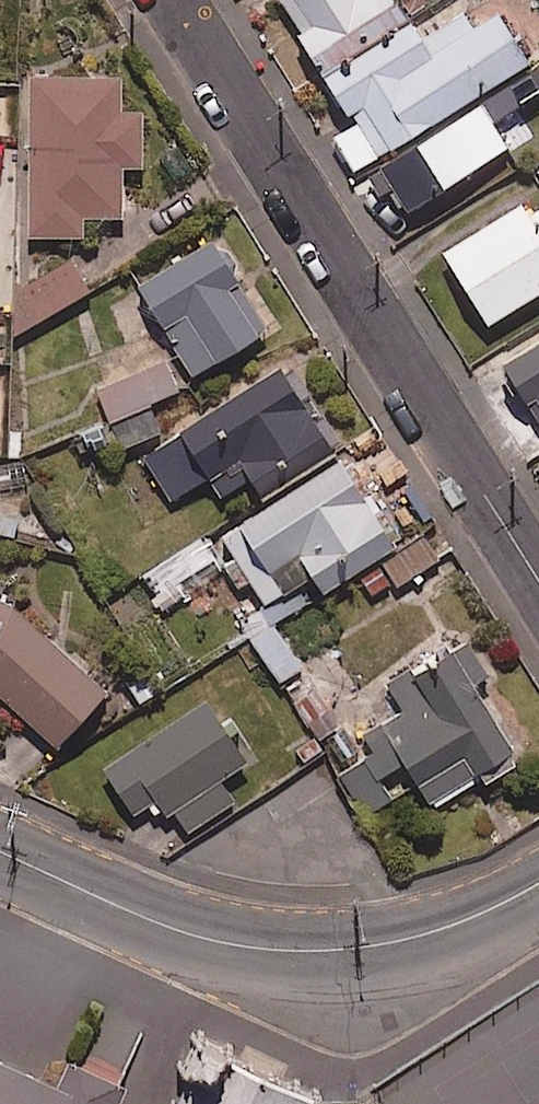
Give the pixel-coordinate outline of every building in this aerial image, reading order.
[(408,26),(391,0),(280,0),(303,33),(295,38),(325,82),(408,26)] [(325,82),(354,126),(332,141),(356,176),(375,163),(379,169),(538,61),(538,58),(529,65),(496,17),(472,33),(460,15),(419,43),(408,26),(325,82)] [(379,169),(410,215),(506,150),(491,128),(538,96),(538,61),(379,169)] [(120,80),(29,80),(28,240),(83,240),(83,221),(121,221),(122,171),(142,171),(142,115),(120,115),(120,80)] [(527,218),(521,208),(442,256),(486,328),(538,296),(538,211),(527,218)] [(267,335),(214,244),(139,288),(192,378),(267,335)] [(17,284),(19,332),(88,294),(68,257),(17,284)] [(505,375),(538,427),(538,352),(505,375)] [(179,390),(164,361),(93,396),(103,416),(122,452),(161,432),(148,406),(179,390)] [(208,477),(224,502),(246,488),(256,505),(340,451),(285,367),(143,458),(171,501),(208,477)] [(393,553),(339,465),(221,537),(263,606),(292,588),(304,607),(393,553)] [(206,535),(136,576),(156,610),(225,569),(206,535)] [(0,605),(0,704),(17,713),(59,749),(106,695),(21,615),(0,605)] [(300,671),(270,621),(246,635),(277,685),(300,671)] [(488,679),(469,647),(391,692),(404,714),(332,756),(365,814),(416,785),(430,810),(516,761),(474,687),(488,679)] [(248,764),(203,701),(102,775),(161,857),(233,805),(219,785),(248,764)] [(331,1103),(218,1050),(193,1103),(331,1103)] [(141,1088),(78,1059),(67,1084),(0,1054),(0,1103),(134,1103),(141,1088)]
